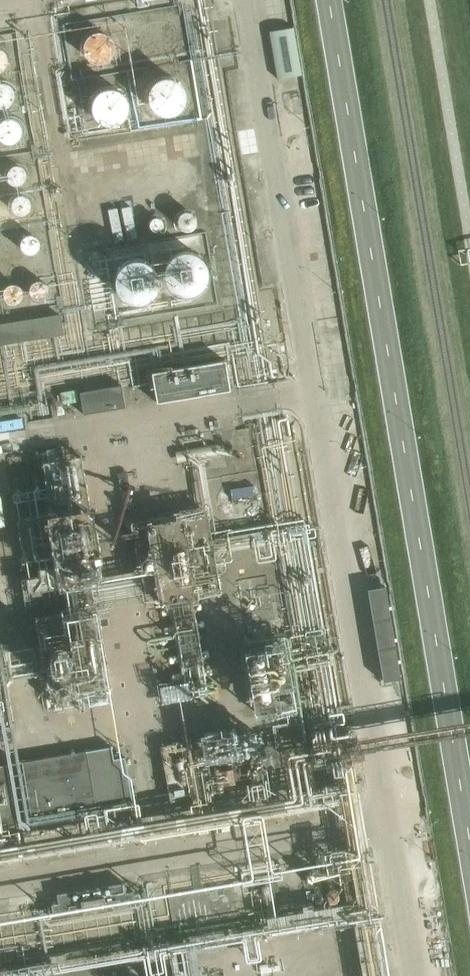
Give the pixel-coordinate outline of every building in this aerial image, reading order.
[(292,21),(265,26),(275,78),(301,73),(292,21)] [(116,60),(115,32),(86,34),(87,62),(116,60)] [(8,108),(16,85),(0,80),(0,105),(8,108)] [(183,100),(183,99),(182,94),(179,88),(173,84),(167,82),(159,83),(154,86),(150,92),(148,99),(149,104),(152,110),(156,114),(160,116),(164,116),(171,116),(175,114),(177,112),(181,106),(183,100)] [(126,109),(126,108),(125,101),(122,97),(119,94),(115,92),(109,92),(103,93),(98,97),(95,101),(94,108),(95,115),(98,120),(104,123),(109,125),(116,124),(121,120),(125,115),(126,109)] [(25,121),(3,114),(0,123),(0,136),(19,141),(25,121)] [(214,276),(214,275),(212,268),(208,262),(203,258),(196,256),(188,257),(185,259),(182,261),(177,267),(176,275),(177,282),(178,285),(180,288),(186,293),(193,294),(201,294),(204,292),(207,290),(212,284),(213,280),(214,276)] [(169,281),(169,280),(168,273),(164,267),(159,263),(152,261),(144,261),(141,263),(137,266),(132,272),(131,276),(131,279),(132,287),(136,293),(142,298),(149,299),(157,298),(162,295),(167,289),(169,285),(169,281)] [(0,324),(0,343),(66,332),(63,313),(0,324)] [(226,360),(153,371),(158,401),(231,390),(226,360)] [(123,385),(82,391),(85,413),(126,407),(123,385)] [(46,458),(46,485),(82,485),(82,458),(46,458)] [(197,511),(141,522),(157,603),(213,592),(197,511)] [(50,708),(111,701),(99,599),(132,595),(129,574),(94,578),(91,551),(82,552),(85,580),(65,582),(68,606),(39,610),(50,708)] [(372,587),(380,679),(399,678),(391,586),(372,587)] [(145,689),(150,711),(175,706),(170,684),(145,689)] [(126,757),(114,759),(113,747),(0,766),(0,823),(132,802),(126,757)] [(51,918),(138,903),(136,891),(130,892),(126,881),(56,893),(58,903),(50,905),(51,918)]
